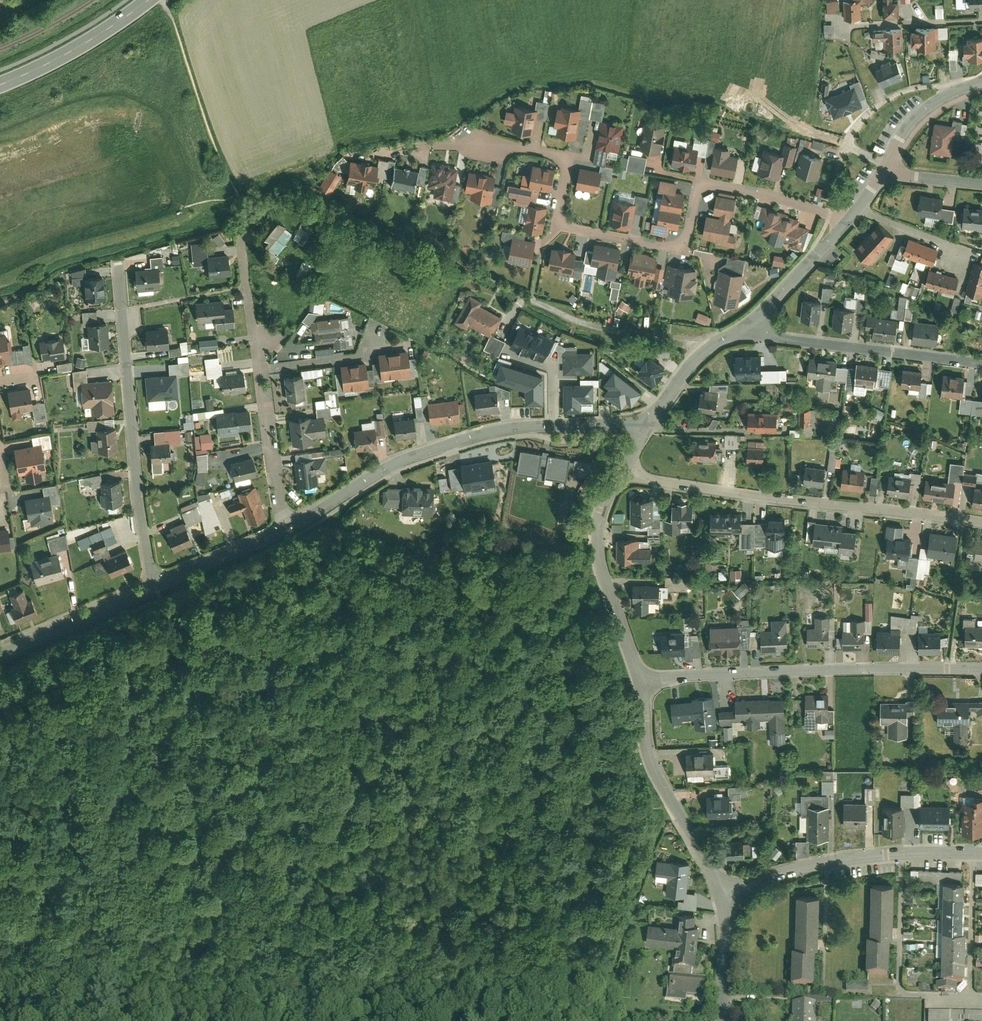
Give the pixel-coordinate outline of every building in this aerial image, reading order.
[(839,0),(826,0),(826,11),(839,11),(839,0)] [(845,17),(862,17),(862,0),(844,0),(845,17)] [(884,14),(898,14),(898,0),(883,0),(884,14)] [(963,7),(967,7),(967,8),(981,8),(981,0),(963,0),(963,7)] [(935,15),(943,15),(943,2),(935,2),(935,15)] [(834,31),(834,22),(825,22),(826,31),(834,31)] [(936,39),(936,26),(911,26),(911,30),(907,30),(907,44),(911,44),(911,47),(933,47),(933,39),(936,39)] [(900,48),(899,27),(870,28),(871,40),(881,39),(882,49),(900,48)] [(962,37),(962,42),(959,42),(960,55),(964,55),(964,59),(981,59),(981,54),(981,36),(962,37)] [(948,48),(950,69),(957,68),(955,47),(948,48)] [(872,69),(880,86),(902,77),(895,60),(888,62),(887,59),(877,63),(878,67),(872,69)] [(851,83),(853,88),(854,88),(859,99),(866,96),(859,80),(851,83)] [(834,115),(861,104),(859,99),(854,88),(853,88),(827,98),(834,115)] [(582,95),(580,106),(582,106),(580,116),(590,117),(593,99),(593,97),(582,95)] [(539,99),(537,108),(535,117),(546,119),(549,101),(543,102),(539,99)] [(593,99),(590,117),(601,119),(604,101),(593,99)] [(580,106),(562,103),(561,108),(558,107),(555,124),(559,125),(558,133),(577,137),(580,116),(582,106),(580,106)] [(515,110),(507,109),(504,122),(512,124),(511,129),(532,133),(535,117),(537,108),(516,104),(515,110)] [(954,119),(953,124),(956,124),(954,137),(966,138),(968,123),(963,122),(963,120),(954,119)] [(624,125),(602,121),(598,146),(620,150),(624,125)] [(665,125),(645,121),(640,146),(661,150),(665,125)] [(954,137),(956,124),(953,124),(936,121),(931,149),(952,152),(954,137)] [(711,132),(709,140),(717,142),(719,134),(711,132)] [(695,140),(693,147),(698,148),(697,154),(705,156),(707,147),(709,137),(702,136),(701,141),(695,140)] [(797,146),(785,142),(782,153),(785,154),(783,161),(791,163),(797,146)] [(693,147),(676,143),(672,163),(695,168),(697,154),(698,148),(693,147)] [(732,149),(716,146),(716,148),(713,165),(712,171),(735,175),(738,155),(731,154),(732,149)] [(716,148),(707,147),(705,156),(704,164),(713,165),(716,148)] [(782,153),(764,149),(758,171),(779,177),(783,161),(785,154),(782,153)] [(823,157),(803,151),(797,173),(810,176),(811,172),(819,174),(823,157)] [(645,157),(629,155),(626,171),(642,174),(645,157)] [(378,159),(377,166),(376,169),(380,170),(379,175),(384,176),(387,160),(378,159)] [(396,162),(387,160),(384,176),(393,178),(395,167),(396,162)] [(377,166),(351,161),(347,180),(355,181),(354,186),(368,189),(368,184),(373,185),(377,166)] [(458,169),(432,164),(428,185),(436,187),(434,196),(452,200),(455,184),(458,169)] [(419,165),(418,171),(415,183),(422,184),(425,166),(419,165)] [(600,172),(602,172),(600,181),(611,183),(613,173),(613,168),(614,168),(601,165),(600,172)] [(554,169),(533,166),(530,184),(521,182),(520,193),(538,196),(539,186),(550,188),(554,169)] [(418,171),(395,167),(393,178),(392,185),(414,189),(415,183),(418,171)] [(327,168),(319,189),(332,194),(340,173),(327,168)] [(602,172),(581,168),(577,189),(598,193),(600,181),(602,172)] [(495,175),(469,170),(465,191),(471,192),(470,200),(489,203),(492,185),(495,175)] [(678,182),(661,179),(659,189),(664,190),(658,221),(653,220),(651,232),(666,235),(668,226),(678,227),(684,194),(676,192),(678,182)] [(462,186),(455,184),(452,200),(459,201),(462,186)] [(501,187),(492,185),(489,203),(498,205),(501,187)] [(541,232),(546,207),(536,205),(538,196),(520,193),(518,192),(515,205),(528,207),(524,228),(541,232)] [(737,196),(717,192),(713,212),(721,213),(720,219),(708,217),(705,235),(722,238),(721,244),(734,247),(737,234),(730,233),(737,196)] [(942,197),(918,193),(915,213),(923,215),(938,217),(940,208),(942,197)] [(634,194),(633,202),(631,212),(645,214),(648,196),(634,194)] [(633,202),(615,198),(610,225),(628,228),(631,212),(633,202)] [(766,219),(769,209),(770,208),(758,204),(754,216),(766,219)] [(963,206),(961,226),(976,228),(975,237),(981,238),(981,208),(963,206)] [(938,217),(938,221),(950,223),(953,210),(940,208),(938,217)] [(781,213),(769,209),(766,219),(762,232),(774,236),(775,232),(792,237),(790,245),(802,249),(808,229),(797,225),(799,220),(780,215),(781,213)] [(284,228),(268,215),(254,231),(271,245),(275,240),(282,231),(284,228)] [(938,217),(923,215),(922,224),(933,226),(933,222),(936,223),(936,221),(938,221),(938,217)] [(292,238),(303,245),(313,229),(301,223),(292,238)] [(855,249),(870,263),(895,238),(880,223),(855,249)] [(511,239),(523,242),(525,233),(501,228),(498,242),(510,244),(511,239)] [(282,231),(275,240),(282,246),(290,237),(282,231)] [(937,249),(908,237),(904,247),(901,254),(930,266),(937,249)] [(523,242),(511,239),(510,244),(508,261),(531,265),(535,244),(523,242)] [(620,247),(595,243),(594,251),(592,262),(592,264),(599,265),(598,275),(615,277),(620,247)] [(192,267),(207,265),(206,257),(205,244),(190,246),(192,267)] [(901,254),(904,247),(898,245),(890,265),(895,268),(901,254)] [(575,252),(553,248),(549,269),(572,273),(574,259),(575,252)] [(586,250),(584,260),(592,262),(594,251),(586,250)] [(655,258),(632,253),(628,274),(636,275),(634,284),(645,286),(646,277),(651,278),(653,266),(655,258)] [(226,255),(206,257),(207,265),(208,278),(228,277),(226,255)] [(786,258),(774,255),(772,265),(784,268),(786,258)] [(158,268),(158,272),(162,272),(161,257),(149,258),(149,267),(143,267),(143,269),(158,268)] [(725,270),(742,273),(745,260),(728,257),(725,270)] [(584,260),(574,259),(572,273),(571,276),(581,278),(584,260)] [(306,277),(312,265),(301,260),(296,273),(306,277)] [(971,264),(964,292),(979,296),(981,286),(981,267),(971,264)] [(664,268),(653,266),(651,278),(655,279),(653,287),(661,288),(664,268)] [(697,271),(670,267),(667,284),(671,285),(670,293),(693,297),(694,290),(697,291),(700,277),(696,277),(697,271)] [(136,269),(136,291),(159,290),(158,272),(158,268),(143,269),(136,269)] [(922,286),(953,294),(957,276),(926,268),(922,286)] [(725,270),(720,269),(714,299),(737,303),(737,300),(746,293),(740,284),(742,273),(725,270)] [(83,277),(83,270),(71,270),(71,273),(69,274),(71,280),(72,285),(83,284),(83,278),(83,277)] [(104,300),(102,276),(83,277),(83,278),(83,284),(84,301),(104,300)] [(609,296),(617,298),(620,280),(612,278),(609,296)] [(915,298),(918,288),(909,285),(906,295),(915,298)] [(822,302),(821,308),(830,308),(832,288),(822,287),(821,302),(822,302)] [(845,297),(844,310),(854,312),(862,313),(865,293),(855,291),(854,298),(845,297)] [(979,296),(964,292),(962,301),(968,303),(968,301),(978,304),(979,296)] [(483,301),(470,294),(455,319),(467,326),(469,323),(490,335),(500,317),(481,305),(483,301)] [(578,299),(572,295),(567,301),(572,306),(578,299)] [(323,300),(310,298),(308,310),(321,312),(323,300)] [(905,310),(905,299),(898,298),(897,320),(904,320),(905,310)] [(954,315),(959,300),(952,298),(948,313),(954,315)] [(39,310),(37,299),(25,301),(27,312),(39,310)] [(222,299),(195,302),(197,323),(214,321),(215,329),(234,327),(232,307),(223,308),(222,299)] [(802,300),(800,321),(820,323),(821,308),(822,302),(821,302),(802,300)] [(632,307),(623,301),(617,309),(627,315),(632,307)] [(835,309),(832,329),(851,332),(854,312),(844,310),(835,309)] [(86,326),(96,325),(95,312),(81,313),(82,326),(86,326)] [(712,318),(699,313),(695,321),(708,326),(712,318)] [(363,323),(345,315),(344,318),(345,318),(345,323),(360,329),(363,323)] [(873,332),(872,339),(896,342),(899,321),(867,316),(865,330),(873,332)] [(344,318),(310,322),(311,335),(314,335),(315,352),(351,348),(349,328),(346,328),(345,323),(345,318),(344,318)] [(915,321),(912,345),(935,348),(938,324),(915,321)] [(518,323),(510,341),(546,357),(554,340),(518,323)] [(96,325),(86,326),(88,348),(108,346),(106,324),(96,325)] [(166,327),(145,329),(147,351),(168,349),(168,348),(166,327)] [(10,364),(8,352),(12,352),(12,351),(10,339),(7,340),(6,333),(0,334),(0,365),(10,364)] [(505,342),(490,335),(484,350),(499,358),(501,354),(505,342)] [(62,338),(39,341),(41,360),(48,359),(48,361),(64,360),(62,338)] [(215,338),(198,340),(199,351),(217,349),(215,338)] [(179,347),(179,355),(187,355),(185,341),(178,342),(179,347)] [(12,352),(8,352),(10,364),(10,365),(16,365),(24,364),(31,363),(29,348),(29,344),(22,345),(22,349),(22,350),(12,351),(12,352)] [(179,347),(168,348),(168,349),(169,356),(179,355),(179,347)] [(408,359),(407,351),(377,354),(378,364),(380,380),(410,376),(408,359)] [(592,354),(563,353),(563,375),(592,376),(592,354)] [(761,355),(736,356),(737,384),(762,383),(761,370),(761,355)] [(83,370),(85,361),(76,358),(73,367),(83,370)] [(214,388),(222,387),(221,375),(220,363),(218,364),(217,358),(203,359),(205,380),(213,379),(214,388)] [(408,359),(410,376),(416,375),(414,358),(408,359)] [(837,361),(809,358),(807,379),(816,380),(815,389),(831,391),(832,382),(835,382),(835,381),(837,368),(837,361)] [(649,361),(636,376),(651,388),(664,373),(649,361)] [(70,362),(55,364),(56,374),(71,372),(70,362)] [(189,373),(188,362),(168,363),(169,373),(176,373),(176,375),(189,373)] [(365,362),(340,364),(341,377),(342,391),(368,389),(368,386),(366,370),(365,362)] [(501,362),(496,380),(527,388),(528,402),(544,402),(544,375),(501,362)] [(371,370),(372,381),(380,380),(378,364),(371,364),(371,370)] [(856,370),(854,383),(876,385),(878,366),(856,364),(856,370)] [(321,374),(320,367),(301,369),(302,377),(321,374)] [(837,368),(835,381),(846,382),(848,369),(837,368)] [(632,404),(643,390),(614,369),(605,382),(610,386),(605,393),(622,405),(627,399),(632,404)] [(856,370),(848,369),(846,382),(845,391),(853,392),(854,383),(856,370)] [(922,371),(903,369),(901,388),(920,390),(921,383),(922,371)] [(780,370),(761,370),(762,383),(780,382),(780,370)] [(243,372),(221,375),(222,387),(223,396),(245,394),(243,372)] [(169,373),(145,376),(147,400),(178,397),(176,375),(176,373),(169,373)] [(962,377),(942,375),(940,396),(958,398),(960,398),(960,396),(962,377)] [(302,377),(284,379),(286,402),(305,399),(302,377)] [(111,381),(81,384),(83,408),(91,407),(91,416),(113,414),(111,381)] [(930,384),(921,383),(920,390),(919,400),(928,401),(930,384)] [(564,387),(564,414),(581,414),(580,403),(592,403),(592,387),(564,387)] [(29,388),(6,391),(11,422),(21,421),(20,412),(32,410),(33,410),(32,404),(29,388)] [(475,393),(477,415),(499,413),(497,390),(475,393)] [(715,415),(718,392),(705,391),(705,394),(700,393),(698,413),(715,415)] [(421,409),(427,409),(426,403),(425,394),(419,395),(419,397),(421,407),(421,409)] [(963,397),(960,396),(960,398),(958,398),(956,413),(968,414),(970,400),(963,399),(963,397)] [(421,407),(419,397),(412,397),(413,408),(421,407)] [(427,409),(429,426),(460,422),(458,400),(426,403),(427,409)] [(970,400),(968,414),(981,416),(981,406),(981,402),(981,401),(970,400)] [(42,402),(32,404),(33,410),(32,410),(34,423),(46,421),(42,402)] [(880,422),(885,413),(876,408),(871,417),(880,422)] [(316,410),(316,418),(324,417),(329,417),(328,409),(316,410)] [(215,415),(223,414),(222,410),(205,412),(205,419),(215,418),(215,415)] [(813,410),(799,410),(799,426),(800,426),(811,427),(813,427),(813,410)] [(217,434),(250,430),(248,411),(223,414),(215,415),(215,418),(217,434)] [(749,413),(749,431),(777,432),(777,414),(765,414),(765,415),(760,415),(760,413),(749,413)] [(316,418),(289,420),(291,446),(312,445),(312,440),(326,438),(324,417),(316,418)] [(414,438),(412,417),(392,419),(394,440),(414,438)] [(360,420),(361,430),(374,429),(375,439),(384,438),(382,419),(370,420),(370,419),(360,420)] [(95,431),(114,429),(113,420),(87,422),(88,431),(95,431)] [(811,427),(800,426),(800,438),(811,439),(811,427)] [(117,451),(115,429),(114,429),(95,431),(96,441),(90,442),(91,453),(117,451)] [(352,431),(355,452),(376,449),(375,439),(374,429),(361,430),(352,431)] [(154,432),(154,445),(169,444),(169,446),(180,445),(179,431),(154,432)] [(211,434),(200,435),(201,450),(213,449),(211,434)] [(30,438),(32,446),(41,444),(42,450),(51,448),(49,435),(30,438)] [(736,436),(724,436),(724,450),(736,451),(736,436)] [(914,456),(922,444),(913,439),(905,451),(914,456)] [(691,440),(691,461),(723,461),(723,454),(721,451),(716,451),(716,440),(691,440)] [(933,449),(934,441),(927,440),(926,448),(933,449)] [(764,443),(747,442),(746,463),(749,463),(749,468),(758,469),(758,463),(763,463),(764,443)] [(32,446),(13,449),(17,475),(23,474),(24,482),(42,479),(41,471),(45,470),(42,450),(41,444),(32,446)] [(150,445),(152,474),(161,474),(160,463),(170,462),(169,446),(169,444),(154,445),(150,445)] [(566,480),(570,458),(549,455),(550,451),(543,450),(543,453),(523,450),(519,472),(539,475),(541,463),(548,464),(546,477),(566,480)] [(829,450),(826,472),(834,473),(834,468),(835,460),(836,451),(829,450)] [(308,460),(324,459),(323,452),(307,453),(308,460)] [(207,455),(196,456),(197,473),(207,472),(207,463),(207,455)] [(252,458),(230,463),(234,482),(256,477),(252,458)] [(308,460),(293,462),(296,489),(318,486),(317,476),(327,474),(325,458),(324,459),(308,460)] [(492,460),(460,465),(464,490),(496,485),(492,460)] [(952,483),(960,484),(961,475),(962,465),(947,464),(945,483),(952,484),(952,483)] [(802,486),(822,488),(824,469),(805,467),(802,486)] [(840,488),(862,490),(864,472),(842,470),(840,488)] [(891,475),(891,477),(907,479),(907,486),(917,487),(918,481),(918,475),(907,474),(907,475),(891,473),(891,475)] [(973,484),(981,485),(981,481),(981,475),(973,474),(973,476),(974,476),(973,484)] [(907,486),(907,479),(891,477),(891,475),(886,475),(885,481),(887,482),(885,492),(888,492),(887,498),(905,500),(907,486)] [(960,485),(973,487),(973,484),(974,476),(973,476),(961,475),(960,484),(960,485)] [(870,476),(869,493),(876,494),(877,476),(870,476)] [(952,484),(945,483),(943,483),(943,485),(929,483),(929,481),(923,480),(923,482),(922,487),(920,502),(949,505),(952,484)] [(121,504),(119,482),(99,483),(101,506),(121,504)] [(402,489),(387,488),(387,490),(383,490),(383,508),(401,509),(401,516),(412,516),(412,508),(422,508),(421,516),(433,517),(434,503),(432,503),(432,488),(421,488),(421,485),(410,485),(410,487),(402,487),(402,489)] [(43,488),(44,498),(51,498),(57,498),(56,487),(43,488)] [(228,488),(219,491),(221,496),(230,493),(228,488)] [(969,508),(981,509),(981,489),(971,488),(969,508)] [(266,518),(255,489),(236,496),(239,502),(226,507),(231,518),(243,513),(248,525),(266,518)] [(44,498),(25,501),(27,519),(31,518),(32,525),(52,523),(51,516),(53,516),(51,498),(44,498)] [(652,529),(660,529),(660,498),(652,498),(652,500),(652,524),(652,529)] [(196,508),(201,521),(204,536),(221,529),(209,499),(197,503),(198,507),(196,508)] [(652,524),(652,500),(629,500),(629,523),(652,524)] [(184,513),(196,508),(198,507),(197,503),(197,502),(182,508),(184,513)] [(692,507),(672,507),(672,521),(664,521),(664,533),(681,533),(681,527),(692,527),(692,507)] [(196,508),(184,513),(180,514),(183,523),(185,528),(201,521),(196,508)] [(740,513),(720,513),(720,516),(710,516),(710,537),(732,537),(732,534),(740,534),(740,528),(740,525),(740,513)] [(766,525),(765,546),(784,546),(784,519),(766,519),(766,525)] [(165,534),(173,553),(192,545),(185,528),(183,523),(168,529),(170,532),(165,534)] [(842,527),(816,524),(807,523),(806,536),(814,537),(813,547),(825,548),(825,547),(838,548),(838,555),(852,556),(854,533),(841,532),(842,527)] [(740,525),(740,528),(740,534),(740,549),(754,549),(754,546),(754,525),(740,525)] [(754,525),(754,546),(765,546),(766,525),(754,525)] [(70,530),(71,536),(85,534),(84,528),(70,530)] [(647,542),(647,545),(651,545),(660,545),(660,529),(652,529),(647,529),(647,542)] [(0,532),(0,548),(10,547),(8,531),(0,532)] [(100,533),(87,538),(90,544),(102,539),(100,533)] [(954,537),(928,533),(925,558),(951,562),(954,537)] [(46,540),(52,557),(57,555),(56,552),(67,549),(65,534),(46,540)] [(908,540),(886,537),(883,560),(905,563),(906,558),(908,540)] [(978,560),(981,561),(981,541),(974,540),(972,559),(967,559),(966,566),(977,567),(978,560)] [(615,563),(651,563),(651,545),(647,545),(647,542),(616,542),(615,563)] [(103,560),(110,557),(104,544),(92,549),(94,554),(91,555),(94,561),(102,558),(103,560)] [(108,571),(111,578),(132,569),(125,551),(110,557),(103,560),(108,571)] [(36,587),(64,578),(57,555),(52,557),(39,561),(39,559),(29,562),(36,587)] [(915,560),(906,558),(905,563),(903,579),(912,580),(913,573),(915,560)] [(96,576),(108,571),(103,560),(91,565),(96,576)] [(915,560),(913,573),(922,574),(924,561),(915,560)] [(672,567),(662,567),(662,576),(672,576),(672,567)] [(730,569),(730,577),(741,577),(741,569),(730,569)] [(660,586),(633,586),(633,603),(635,603),(635,614),(648,614),(648,603),(659,604),(660,586)] [(739,586),(730,593),(737,602),(746,595),(739,586)] [(16,625),(37,616),(30,600),(27,601),(22,590),(8,596),(13,607),(9,608),(16,625)] [(865,621),(863,622),(863,636),(871,636),(871,609),(865,609),(865,621)] [(908,620),(906,634),(912,635),(915,617),(909,616),(908,620)] [(890,617),(888,631),(897,631),(897,632),(906,634),(908,620),(890,617)] [(829,631),(829,618),(814,618),(814,629),(807,629),(807,649),(829,648),(829,631)] [(736,627),(737,627),(738,639),(740,639),(741,650),(749,650),(749,649),(749,633),(749,627),(749,620),(736,621),(736,627)] [(788,651),(786,620),(770,621),(771,631),(760,632),(762,652),(788,651)] [(960,628),(962,628),(962,627),(972,627),(972,620),(960,620),(960,628)] [(843,653),(864,653),(863,636),(863,622),(850,622),(850,633),(843,633),(843,653)] [(710,656),(741,655),(741,650),(740,639),(738,639),(737,627),(736,627),(709,628),(710,656)] [(981,647),(981,628),(972,627),(962,627),(962,628),(961,647),(981,647)] [(876,655),(898,655),(897,632),(897,631),(888,631),(876,631),(876,655)] [(684,632),(662,632),(662,656),(685,656),(684,636),(684,632)] [(915,656),(938,656),(937,633),(924,633),(917,633),(914,633),(915,656)] [(692,635),(684,636),(685,656),(685,662),(692,661),(692,658),(692,642),(692,635)] [(692,642),(692,658),(701,657),(698,642),(692,642)] [(828,695),(805,695),(805,724),(826,724),(828,724),(828,712),(828,695)] [(716,728),(714,698),(693,700),(693,702),(671,704),(673,726),(681,726),(681,721),(694,720),(695,729),(716,728)] [(785,744),(784,700),(735,701),(735,712),(719,712),(719,729),(732,729),(731,722),(744,722),(744,729),(760,729),(760,721),(770,721),(771,745),(785,744)] [(935,703),(935,725),(951,725),(951,746),(965,746),(965,711),(974,711),(974,717),(981,717),(981,701),(953,701),(953,703),(935,703)] [(903,703),(881,703),(881,726),(888,726),(888,739),(904,739),(904,717),(911,717),(911,702),(903,702),(903,703)] [(834,737),(834,729),(826,729),(824,729),(824,737),(834,737)] [(713,755),(686,755),(687,778),(703,777),(703,775),(713,774),(713,767),(713,755)] [(713,774),(713,778),(729,778),(729,767),(713,767),(713,774)] [(822,782),(822,795),(834,796),(834,782),(822,782)] [(730,798),(730,801),(745,800),(744,788),(728,789),(728,798),(730,798)] [(729,824),(738,824),(738,817),(731,817),(730,801),(730,798),(728,798),(722,798),(722,794),(713,795),(714,798),(707,798),(707,820),(729,819),(729,824)] [(808,808),(827,809),(827,796),(802,796),(801,818),(808,818),(808,808)] [(911,808),(911,796),(897,796),(897,808),(911,808)] [(959,836),(981,836),(981,815),(981,799),(969,799),(969,804),(960,804),(959,836)] [(864,828),(864,805),(842,804),(842,828),(864,828)] [(918,829),(947,830),(947,826),(950,826),(950,813),(947,813),(947,807),(918,807),(918,809),(918,829)] [(807,841),(829,842),(829,809),(827,809),(808,808),(808,818),(807,841)] [(901,834),(901,809),(881,809),(880,837),(899,837),(901,834)] [(726,843),(726,856),(745,856),(745,844),(745,842),(726,843)] [(809,859),(809,843),(795,843),(795,859),(809,859)] [(745,844),(745,856),(753,855),(753,847),(749,844),(745,844)] [(775,863),(779,857),(773,854),(770,859),(775,863)] [(686,896),(689,866),(657,863),(654,882),(666,884),(665,897),(686,899),(686,896)] [(940,884),(959,884),(959,873),(909,872),(908,883),(940,884)] [(973,874),(973,885),(981,885),(981,875),(973,874)] [(940,884),(938,983),(956,984),(962,984),(963,934),(960,934),(961,884),(959,884),(940,884)] [(864,975),(885,976),(886,939),(890,939),(891,887),(869,886),(868,937),(865,937),(864,975)] [(698,898),(686,896),(686,899),(685,905),(697,907),(698,898)] [(791,988),(811,988),(812,951),(815,951),(816,898),(796,898),(795,948),(792,948),(791,988)] [(694,970),(699,928),(694,928),(695,917),(677,916),(676,928),(648,926),(645,947),(674,950),(672,968),(673,968),(693,970),(694,970)] [(693,970),(673,968),(673,975),(692,977),(693,970)] [(692,977),(673,975),(669,975),(666,1000),(685,1001),(686,995),(706,997),(708,979),(692,977)] [(866,983),(844,983),(844,992),(866,992),(866,983)] [(955,992),(956,984),(938,983),(932,983),(932,991),(955,992)] [(874,1012),(879,1005),(872,1001),(867,1008),(874,1012)] [(792,1004),(792,1020),(813,1020),(813,1005),(813,1004),(792,1004)] [(932,1009),(931,1020),(981,1020),(981,1009),(932,1009)]
